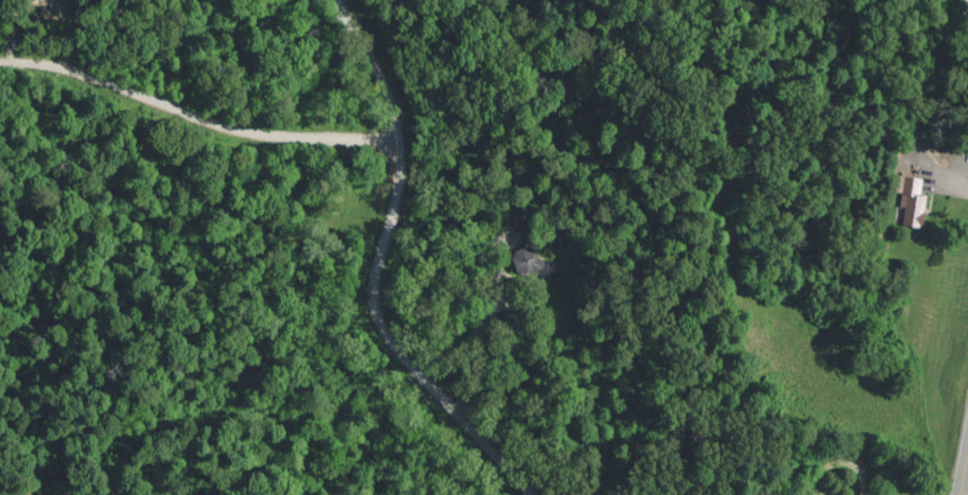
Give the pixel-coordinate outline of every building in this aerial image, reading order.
[(921,227),(926,195),(919,194),(921,178),(895,174),(893,190),(901,192),(899,205),(904,206),(901,224),(921,227)] [(548,280),(556,261),(518,244),(509,262),(548,280)]
